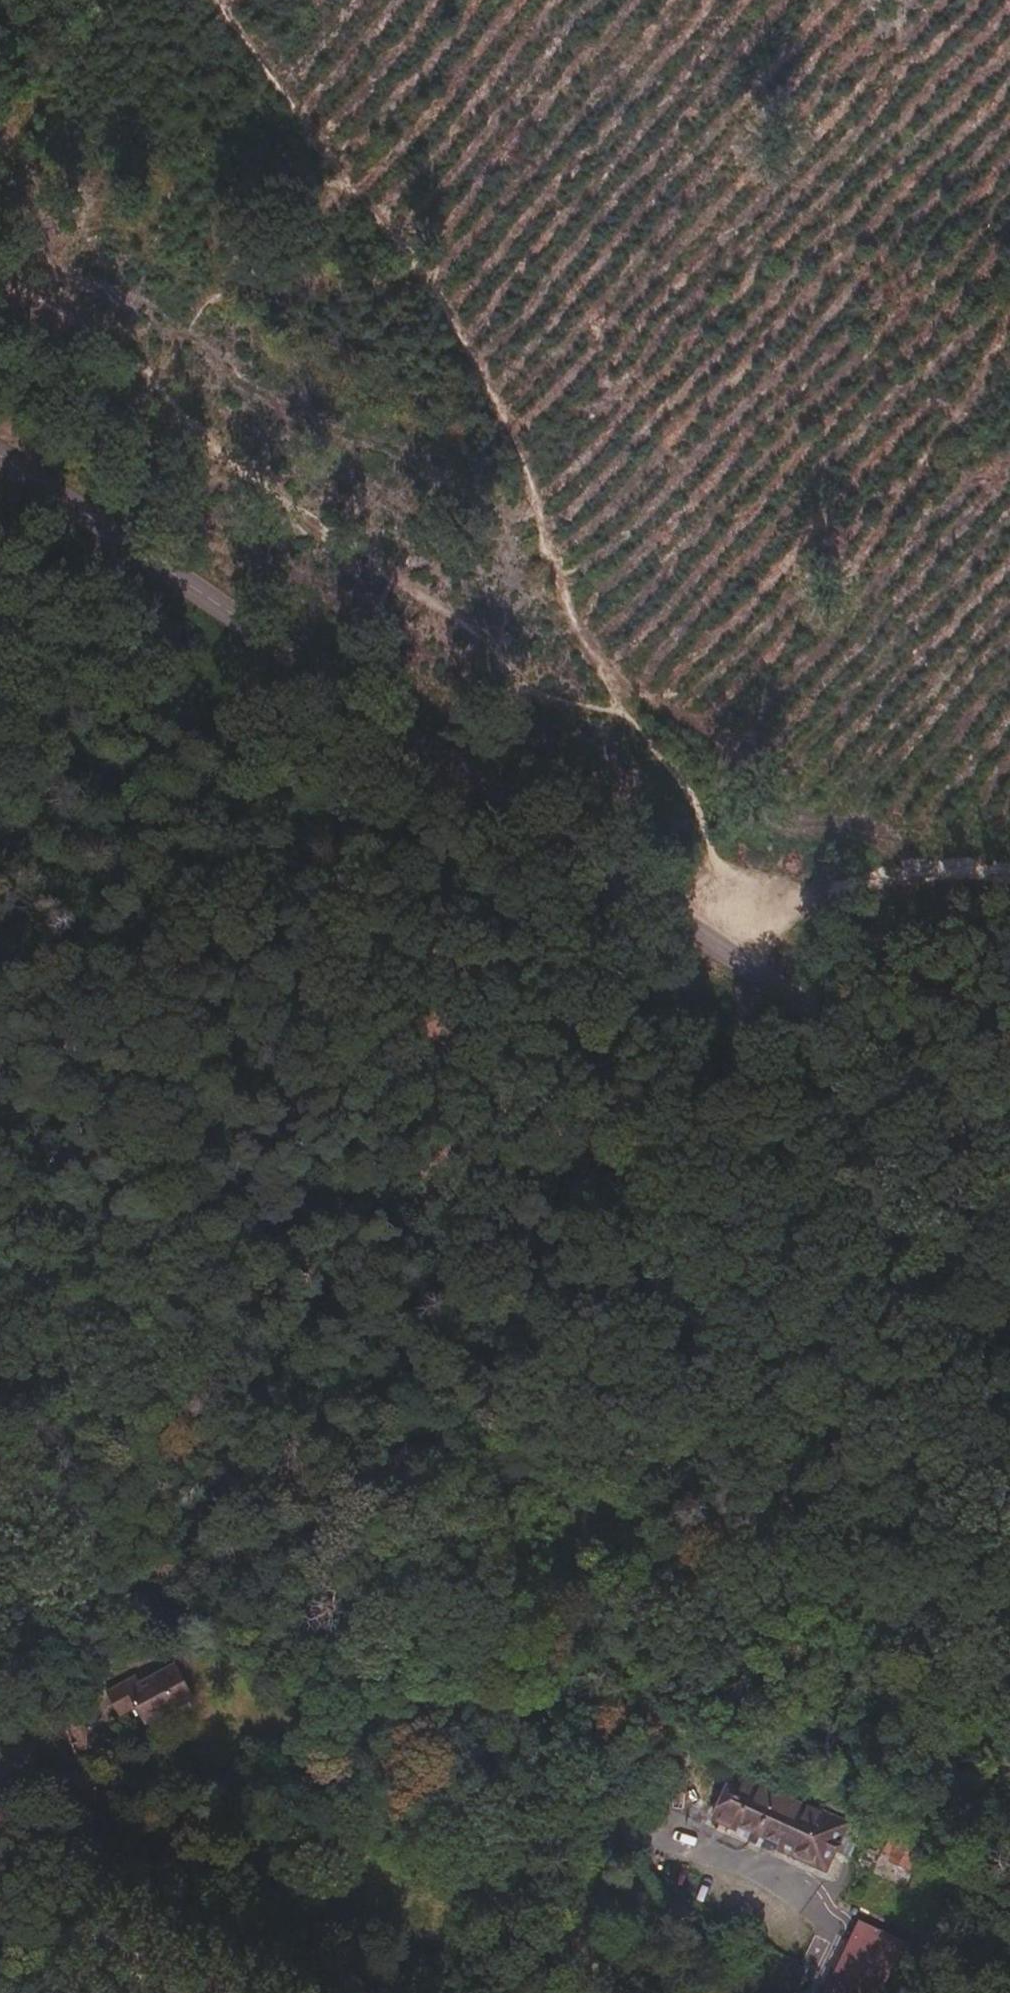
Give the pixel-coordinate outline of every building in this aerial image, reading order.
[(163,1669),(102,1703),(109,1714),(116,1726),(130,1718),(141,1737),(187,1711),(163,1669)] [(823,1870),(832,1850),(845,1823),(730,1772),(710,1818),(734,1830),(737,1822),(781,1842),(777,1849),(823,1870)] [(766,1852),(777,1849),(781,1842),(737,1822),(734,1830),(740,1840),(766,1852)] [(845,1823),(832,1850),(847,1857),(859,1830),(845,1823)] [(909,1863),(917,1866),(925,1848),(891,1833),(883,1851),(891,1854),(889,1859),(907,1868),(909,1863)] [(857,1920),(823,1992),(878,1992),(902,1941),(857,1920)]
